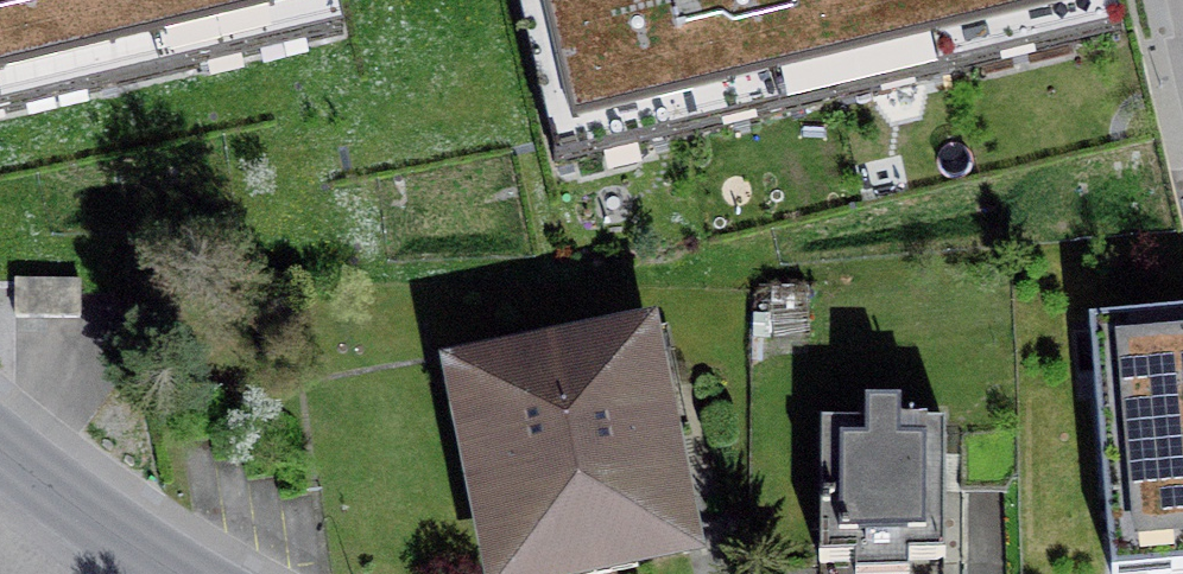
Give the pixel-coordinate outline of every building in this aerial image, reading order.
[(6,103),(343,23),(338,0),(0,0),(0,79),(6,103)] [(815,0),(519,0),(556,154),(837,88),(815,0)] [(1087,317),(1109,573),(1144,573),(1182,571),(1182,309),(1087,317)] [(121,321),(92,326),(107,417),(136,412),(121,321)] [(475,573),(694,573),(644,343),(435,387),(475,573)] [(818,445),(819,573),(940,573),(939,444),(818,445)]
